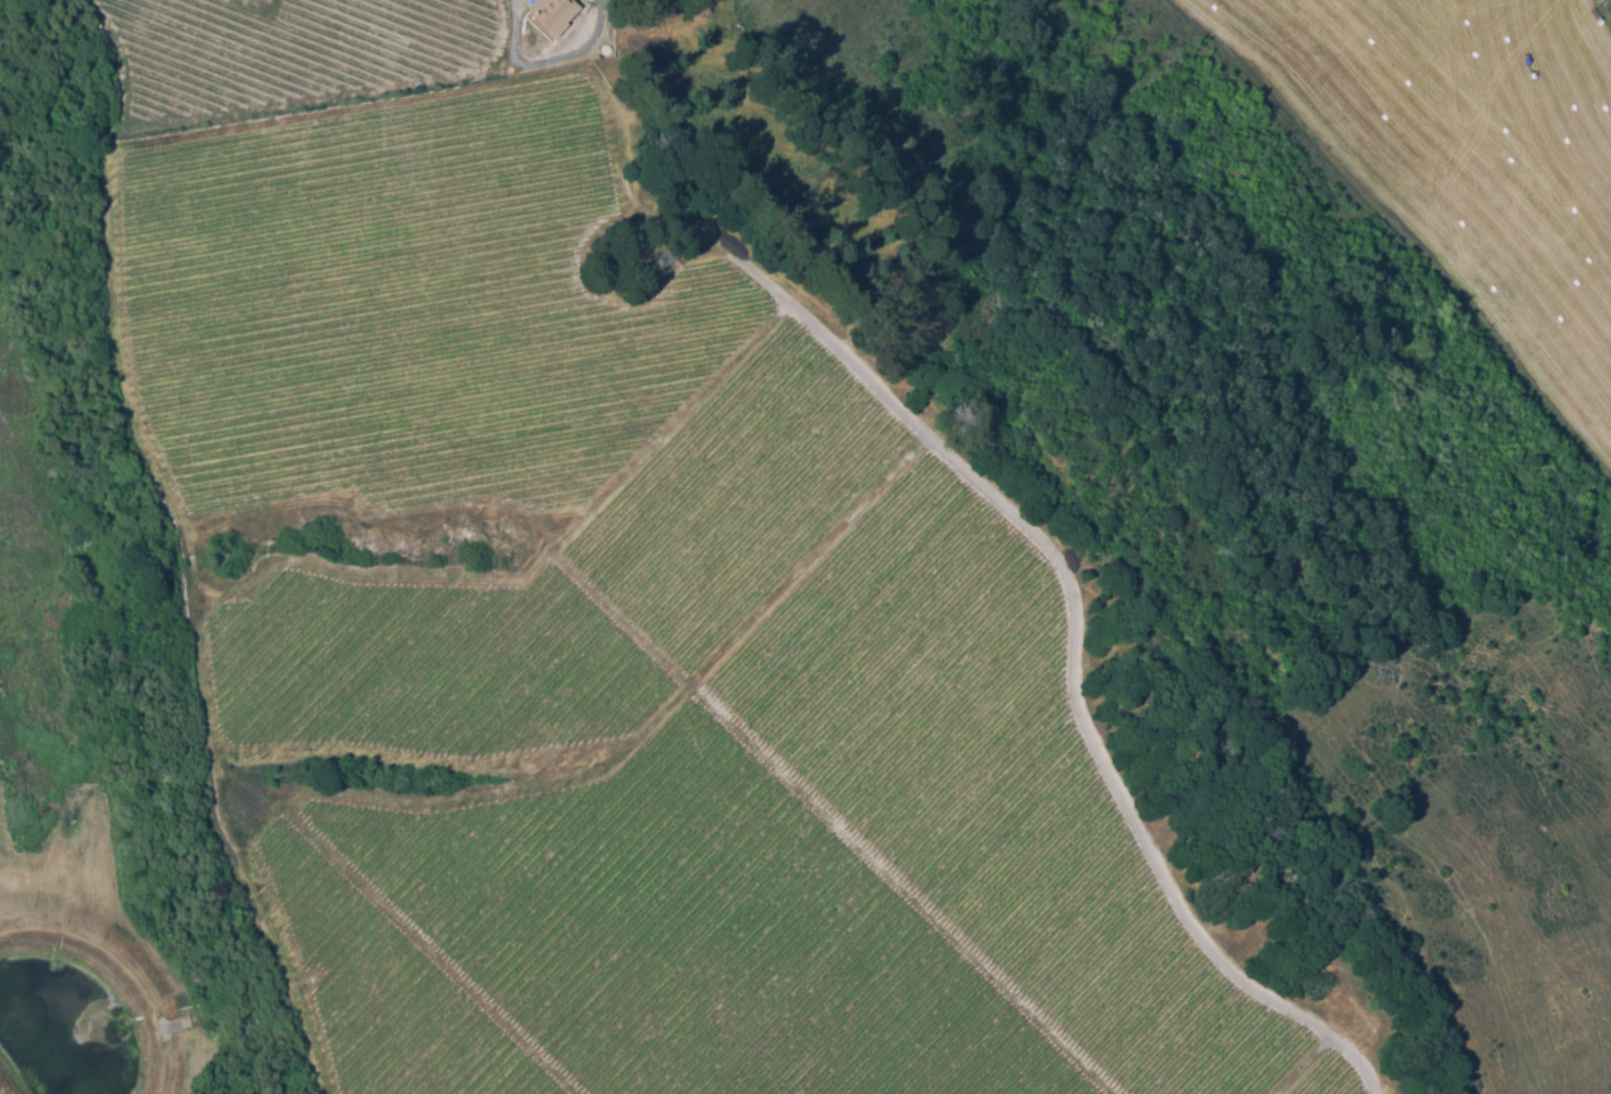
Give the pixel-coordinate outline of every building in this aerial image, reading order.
[(549,40),(581,10),(571,0),(539,0),(525,13),(549,40)]
